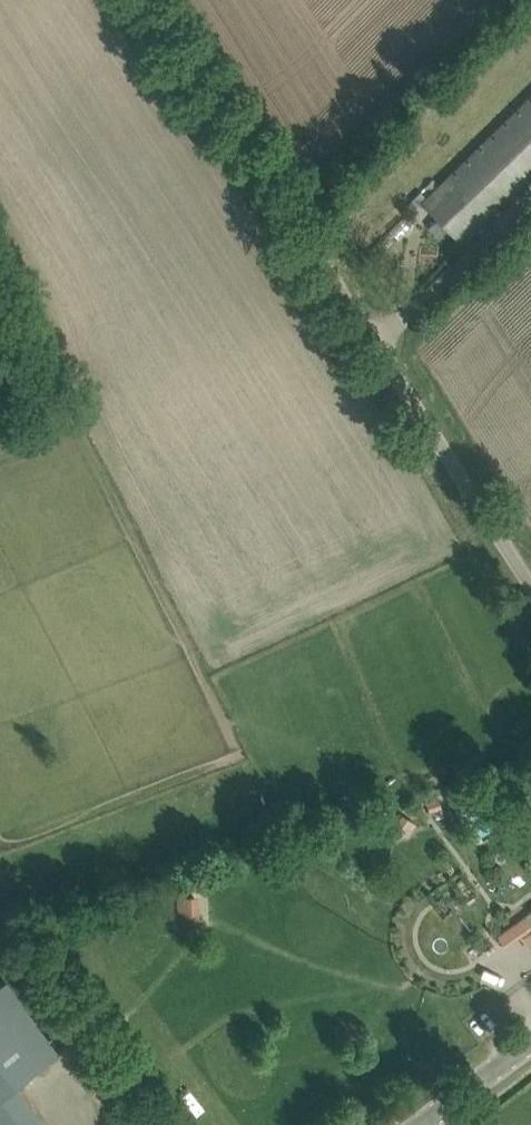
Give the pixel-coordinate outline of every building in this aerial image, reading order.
[(462,243),(530,176),(530,95),(422,202),(462,243)] [(57,1053),(5,981),(0,985),(0,1124),(43,1124),(14,1085),(57,1053)]
